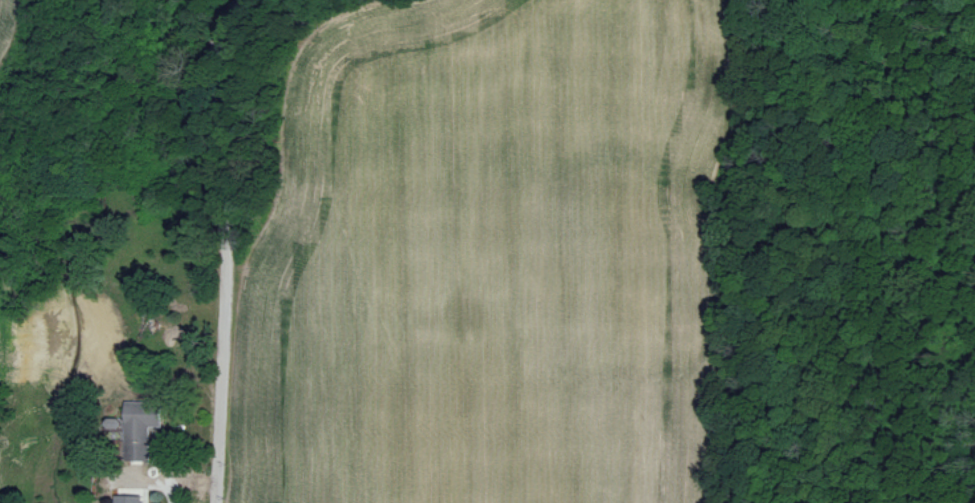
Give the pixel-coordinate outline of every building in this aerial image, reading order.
[(127,448),(150,449),(151,425),(159,426),(160,402),(129,401),(127,448)]
